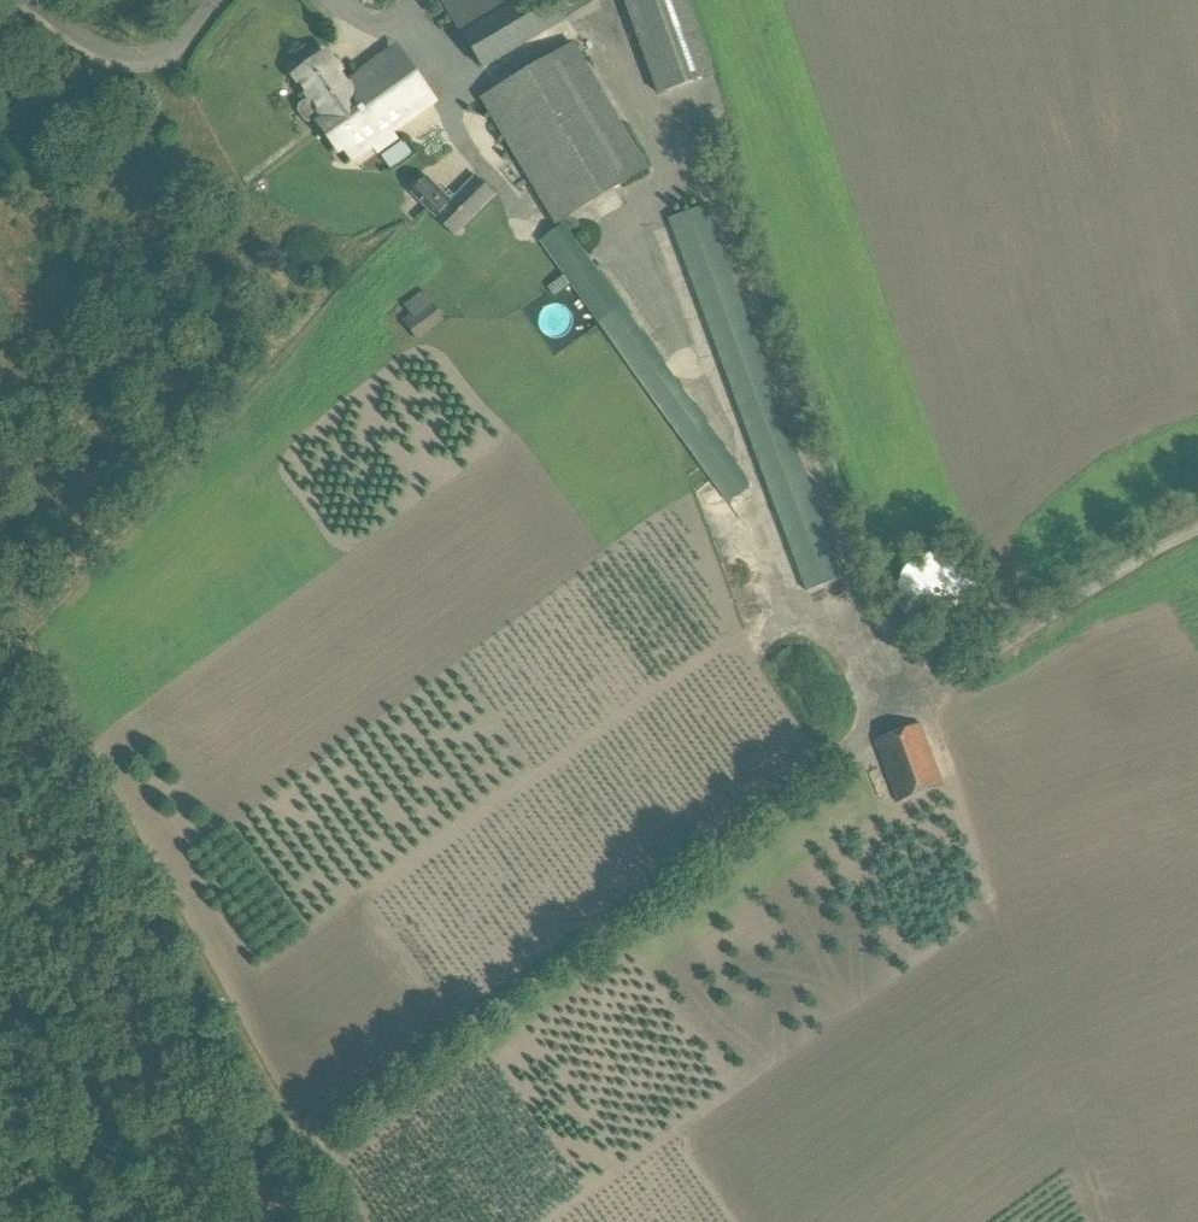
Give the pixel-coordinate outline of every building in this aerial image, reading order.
[(557,0),(442,0),(483,69),(568,19),(557,0)] [(689,0),(624,0),(658,96),(716,75),(689,0)] [(576,46),(484,101),(557,224),(649,169),(576,46)] [(300,105),(299,112),(306,122),(313,123),(315,122),(316,121),(316,122),(322,118),(325,122),(340,111),(338,107),(357,94),(351,85),(352,84),(329,51),(292,77),(308,99),(300,105)] [(316,122),(339,155),(345,152),(349,158),(431,101),(398,53),(352,84),(351,85),(357,94),(338,107),(340,111),(325,122),(322,118),(316,122)] [(452,199),(429,177),(413,193),(456,237),(497,197),(476,175),(452,199)] [(671,219),(807,592),(845,578),(709,205),(671,219)] [(554,297),(570,285),(728,504),(752,487),(581,251),(562,225),(539,242),(558,268),(564,276),(547,288),(554,297)] [(404,304),(411,315),(403,320),(417,341),(445,322),(423,291),(404,304)] [(906,617),(914,625),(927,631),(939,633),(952,631),(963,624),(972,615),(976,606),(978,594),(977,583),(972,572),(965,563),(952,555),(941,552),(931,553),(921,557),(910,564),(904,573),(900,581),(898,592),(899,600),(902,609),(906,617)] [(924,724),(875,741),(897,803),(946,786),(924,724)]
